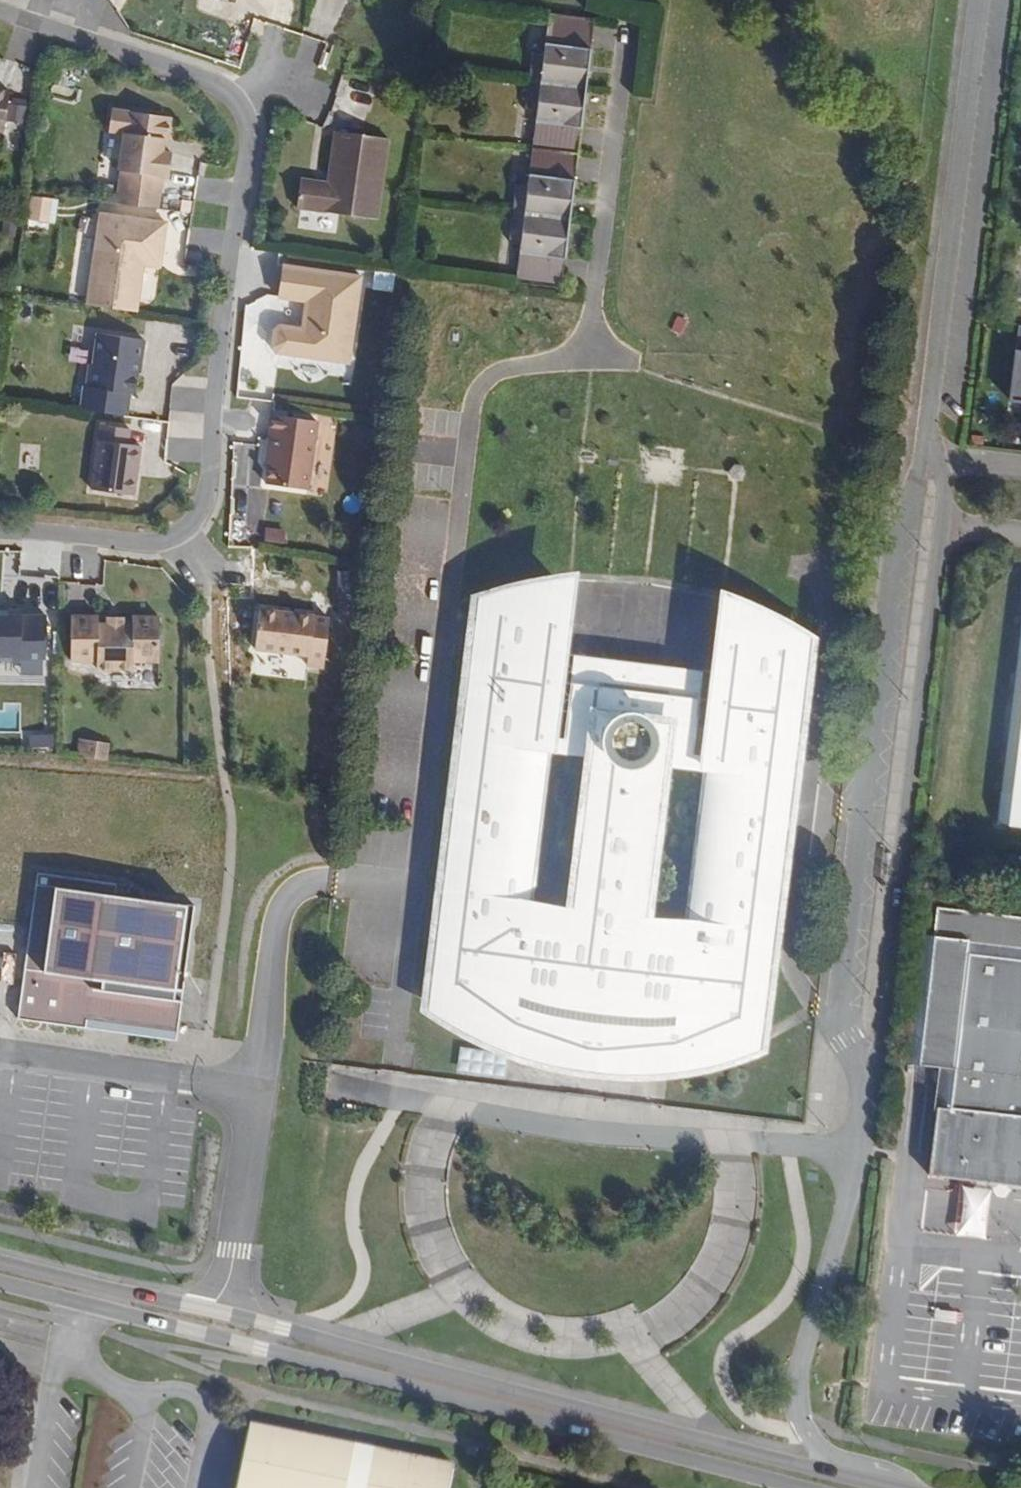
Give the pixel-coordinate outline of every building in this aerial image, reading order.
[(596,20),(550,14),(548,43),(593,48),(596,20)] [(584,128),(593,48),(548,43),(547,56),(538,55),(532,109),(539,110),(538,122),(584,128)] [(10,126),(11,121),(14,97),(16,89),(0,86),(0,125),(10,126)] [(32,98),(14,97),(11,121),(29,123),(32,98)] [(118,169),(113,201),(155,208),(160,176),(165,176),(169,152),(163,151),(169,116),(109,107),(106,130),(121,132),(115,169),(118,169)] [(532,174),(578,180),(584,128),(538,122),(536,145),(532,174)] [(393,138),(339,130),(331,182),(304,178),(300,207),(381,218),(393,138)] [(191,158),(190,207),(198,207),(199,159),(191,158)] [(525,253),(569,260),(578,180),(532,174),(531,187),(521,187),(519,213),(516,239),(526,240),(525,253)] [(60,197),(37,194),(33,219),(56,222),(60,197)] [(169,221),(104,211),(90,302),(140,310),(146,268),(162,270),(169,221)] [(20,222),(5,219),(2,233),(18,236),(20,222)] [(567,285),(569,260),(525,253),(523,280),(567,285)] [(358,364),(372,278),(295,265),(290,297),(317,302),(313,329),(291,325),(285,329),(282,347),(286,352),(358,364)] [(0,295),(0,310),(9,312),(12,297),(0,295)] [(147,344),(101,338),(97,370),(94,369),(91,392),(88,391),(86,412),(86,415),(132,420),(135,398),(139,398),(141,375),(139,375),(140,367),(145,368),(147,344)] [(1016,351),(1009,400),(1020,402),(1020,352),(1016,351)] [(320,420),(275,414),(270,444),(274,445),(272,458),(269,483),(310,489),(320,420)] [(134,478),(136,469),(138,449),(126,448),(128,433),(97,429),(90,493),(132,499),(134,478)] [(745,464),(737,463),(731,470),(736,479),(744,479),(750,472),(745,464)] [(558,587),(570,587),(575,565),(573,565),(555,566),(528,572),(496,582),(472,591),(423,1008),(431,1014),(485,602),(499,596),(516,591),(538,587),(558,587)] [(715,581),(705,667),(725,669),(733,599),(796,636),(810,644),(761,1054),(771,1049),(819,632),(805,623),(785,611),(764,601),(742,591),(725,585),(715,581)] [(640,1010),(662,1007),(685,1001),(678,1053),(748,1033),(764,1028),(810,644),(796,636),(733,599),(725,669),(715,750),(669,745),(671,718),(600,711),(596,738),(555,732),(563,649),(570,587),(558,587),(538,587),(516,591),(499,596),(485,602),(434,996),(450,1006),(462,1013),(470,1017),(492,1025),(519,1034),(525,989),(544,995),(566,1001),(593,1007),(621,1009),(640,1010)] [(295,612),(283,611),(262,608),(257,648),(310,654),(309,664),(325,666),(331,617),(316,615),(295,612)] [(22,669),(22,665),(47,665),(48,622),(23,622),(23,617),(0,617),(0,669),(22,669)] [(131,626),(122,626),(123,618),(107,619),(107,625),(97,625),(98,618),(71,618),(70,662),(96,663),(96,670),(132,671),(132,664),(158,664),(159,619),(132,619),(131,626)] [(555,732),(596,738),(600,711),(671,718),(669,745),(715,750),(725,669),(705,667),(638,658),(563,649),(555,732)] [(1001,824),(1020,827),(1020,667),(1001,824)] [(111,743),(79,739),(77,753),(77,756),(108,760),(109,757),(111,743)] [(197,901),(39,878),(32,929),(22,1013),(113,1026),(178,1035),(187,977),(197,901)] [(936,907),(932,935),(920,934),(904,1063),(922,1066),(938,1068),(933,1109),(936,1110),(928,1175),(1020,1186),(1020,917),(936,907)] [(450,1006),(434,996),(431,1014),(458,1028),(490,1044),(526,1059),(562,1070),(594,1075),(630,1076),(674,1075),(712,1068),(741,1062),(761,1054),(764,1028),(748,1033),(678,1053),(685,1001),(662,1007),(640,1010),(621,1009),(593,1007),(566,1001),(544,995),(525,989),(519,1034),(492,1025),(470,1017),(462,1013),(450,1006)] [(467,1464),(261,1421),(247,1487),(462,1487),(467,1464)]
